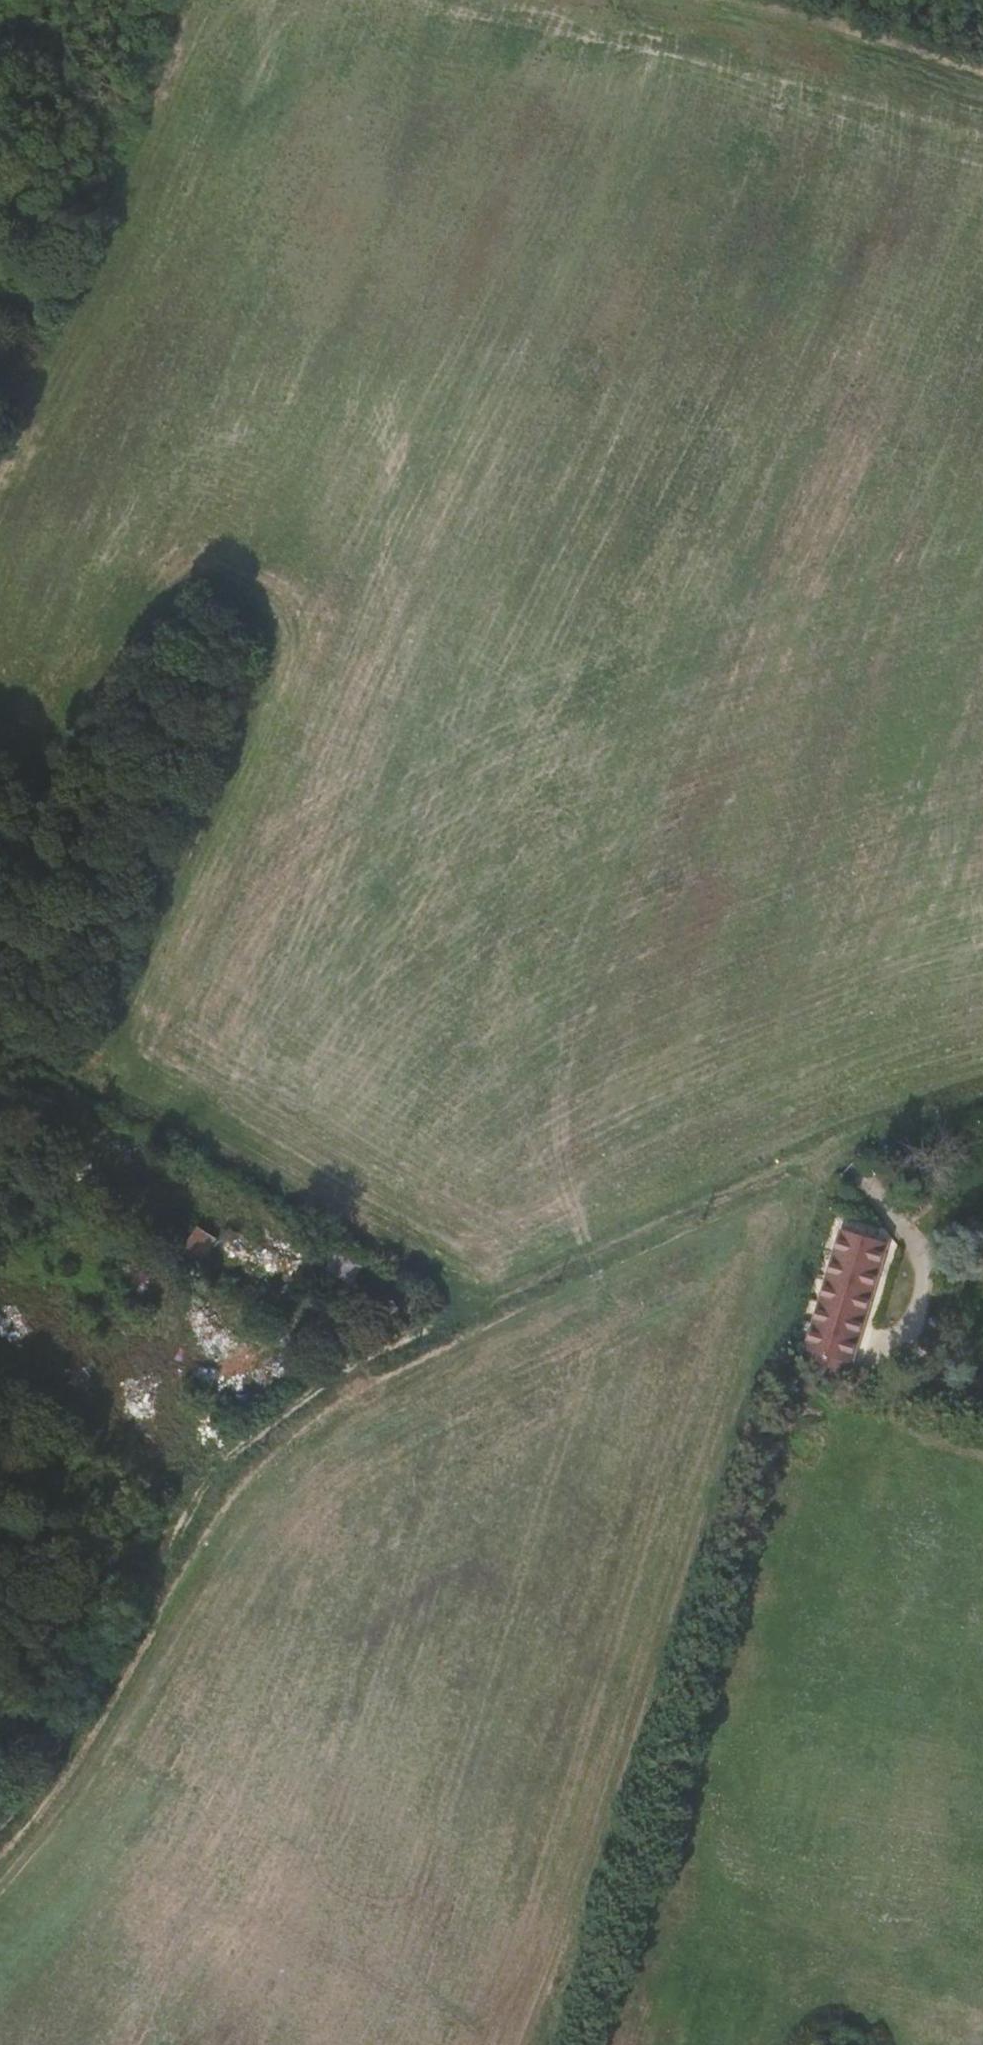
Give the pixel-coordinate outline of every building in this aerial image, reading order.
[(813,1333),(853,1345),(858,1327),(839,1322),(859,1258),(869,1262),(881,1223),(849,1213),(813,1333)] [(211,1239),(196,1229),(182,1251),(196,1262),(211,1239)] [(364,1265),(343,1252),(332,1270),(352,1282),(364,1265)]
